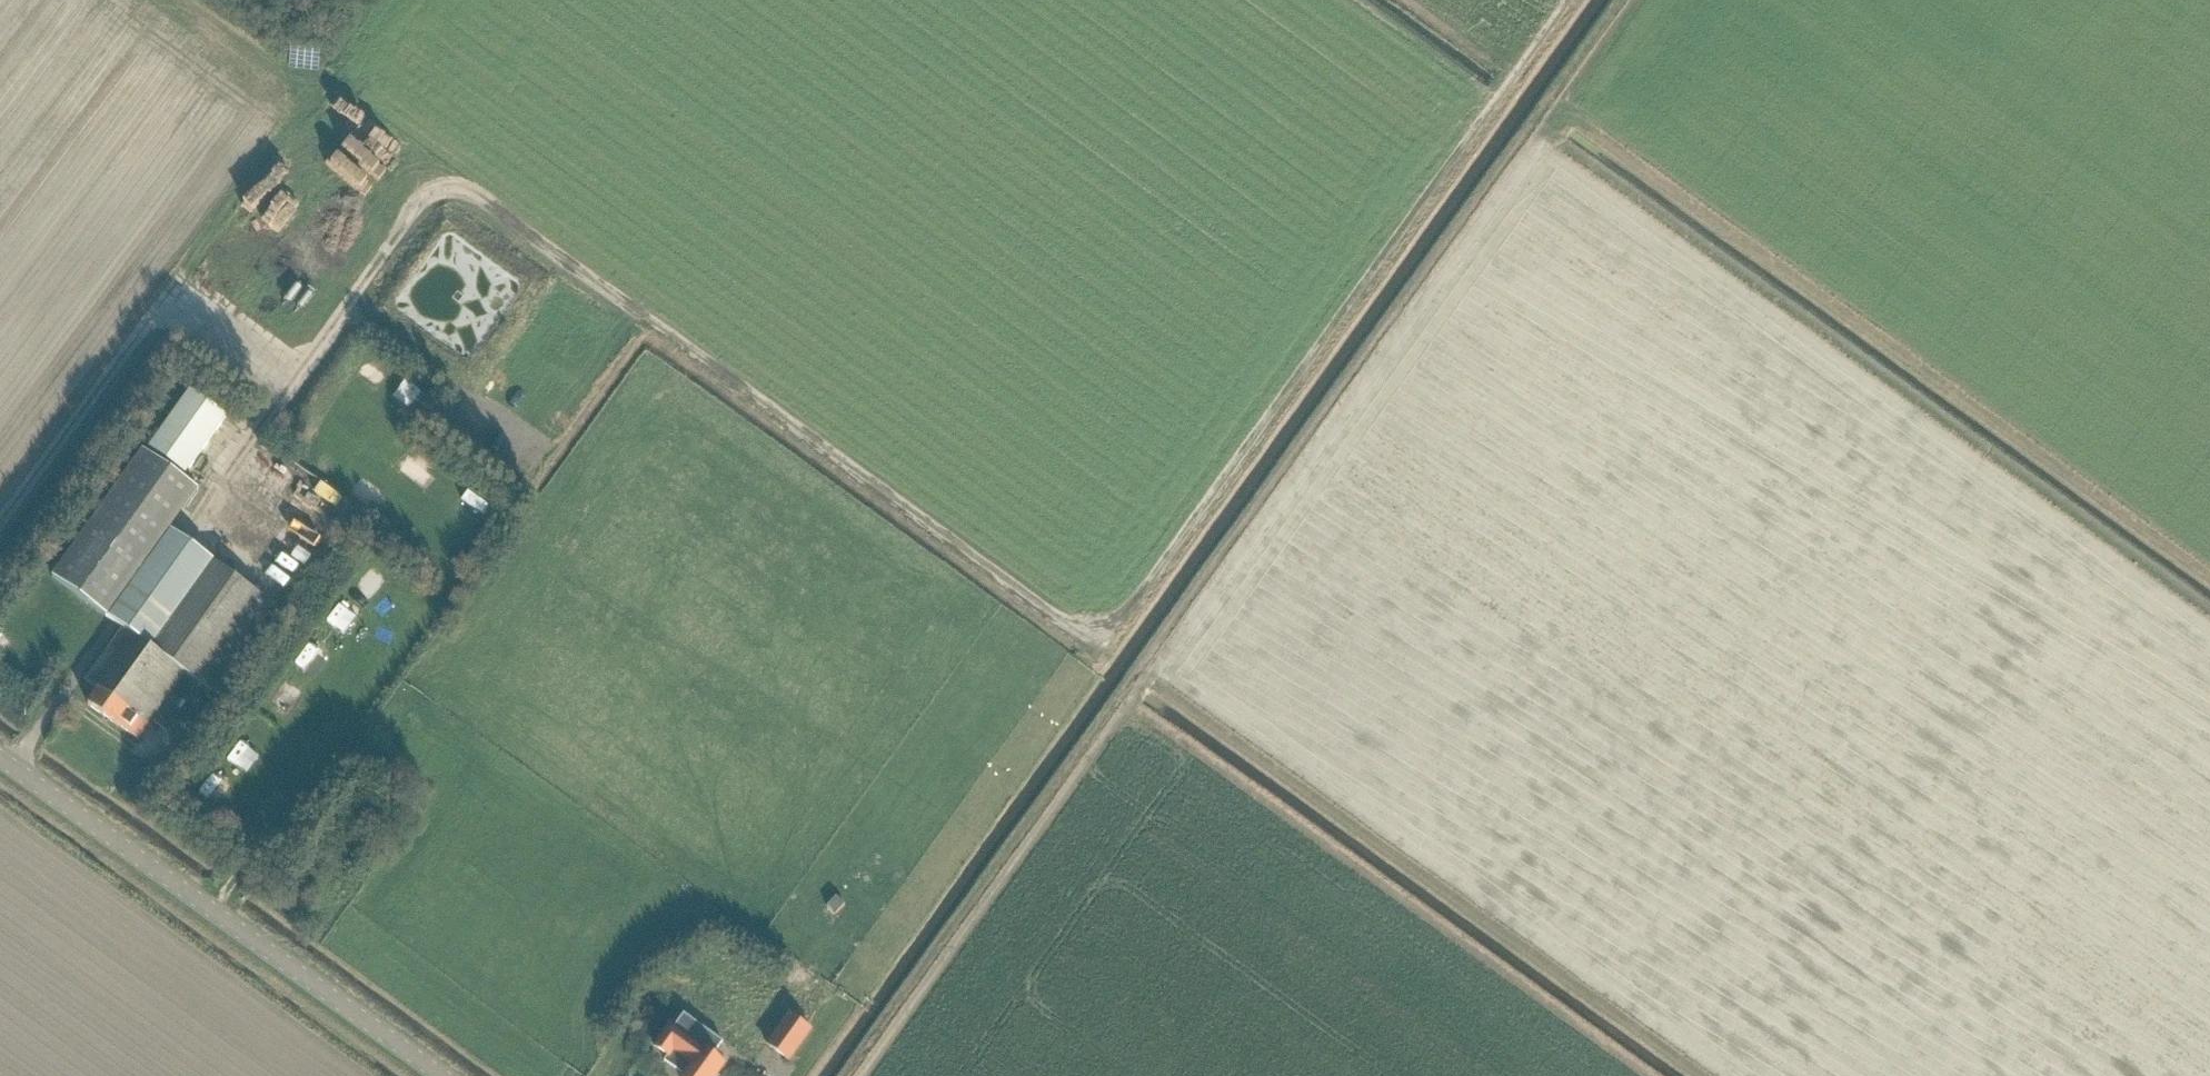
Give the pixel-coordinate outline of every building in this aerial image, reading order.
[(189,394),(148,451),(183,476),(224,419),(189,394)] [(132,708),(151,722),(172,694),(185,675),(195,682),(257,596),(181,542),(167,532),(196,491),(143,453),(52,580),(119,628),(123,631),(85,683),(127,714),(132,708)] [(132,708),(127,714),(97,692),(86,707),(118,730),(119,729),(137,741),(151,722),(132,708)] [(172,694),(151,722),(167,733),(187,704),(172,694)] [(654,1047),(668,1056),(665,1061),(684,1075),(683,1075),(716,1075),(724,1065),(712,1057),(723,1042),(683,1014),(673,1029),(669,1026),(654,1047)] [(789,1015),(767,1045),(789,1061),(811,1030),(789,1015)]
